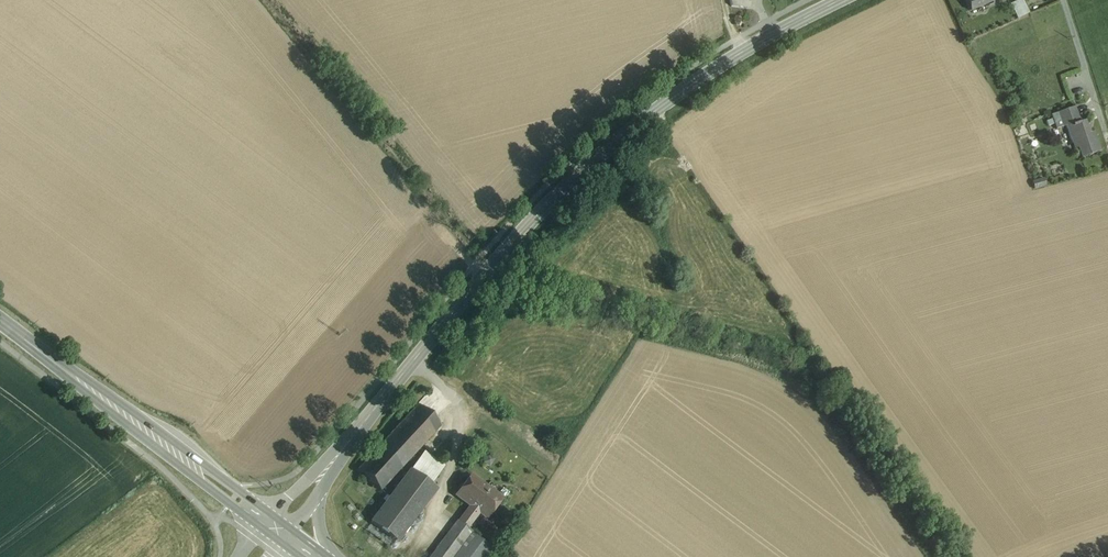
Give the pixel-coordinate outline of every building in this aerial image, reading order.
[(970,11),(978,8),(978,7),(994,0),(965,0),(970,11)] [(1030,13),(1024,0),(1017,0),(1011,3),(1018,18),(1030,13)] [(1075,107),(1051,115),(1056,129),(1066,126),(1066,127),(1080,122),(1075,107)] [(1080,122),(1066,127),(1072,143),(1075,142),(1081,158),(1100,151),(1094,132),(1089,133),(1085,121),(1080,122)] [(440,426),(417,405),(397,427),(420,448),(440,426)] [(420,448),(397,427),(358,470),(381,491),(420,448)] [(434,460),(424,453),(421,458),(431,465),(434,460)] [(421,458),(420,458),(410,471),(430,486),(440,472),(431,465),(421,458)] [(444,467),(434,460),(431,465),(440,472),(444,467)] [(430,486),(410,471),(372,523),(396,541),(435,490),(430,486)] [(485,488),(470,477),(457,495),(470,505),(471,506),(472,505),(479,511),(487,517),(501,499),(485,487),(485,488)] [(470,508),(459,522),(467,528),(479,511),(472,505),(471,506),(470,505),(470,508)] [(447,535),(430,556),(488,556),(493,550),(471,533),(472,532),(467,528),(459,522),(457,521),(447,535)]
